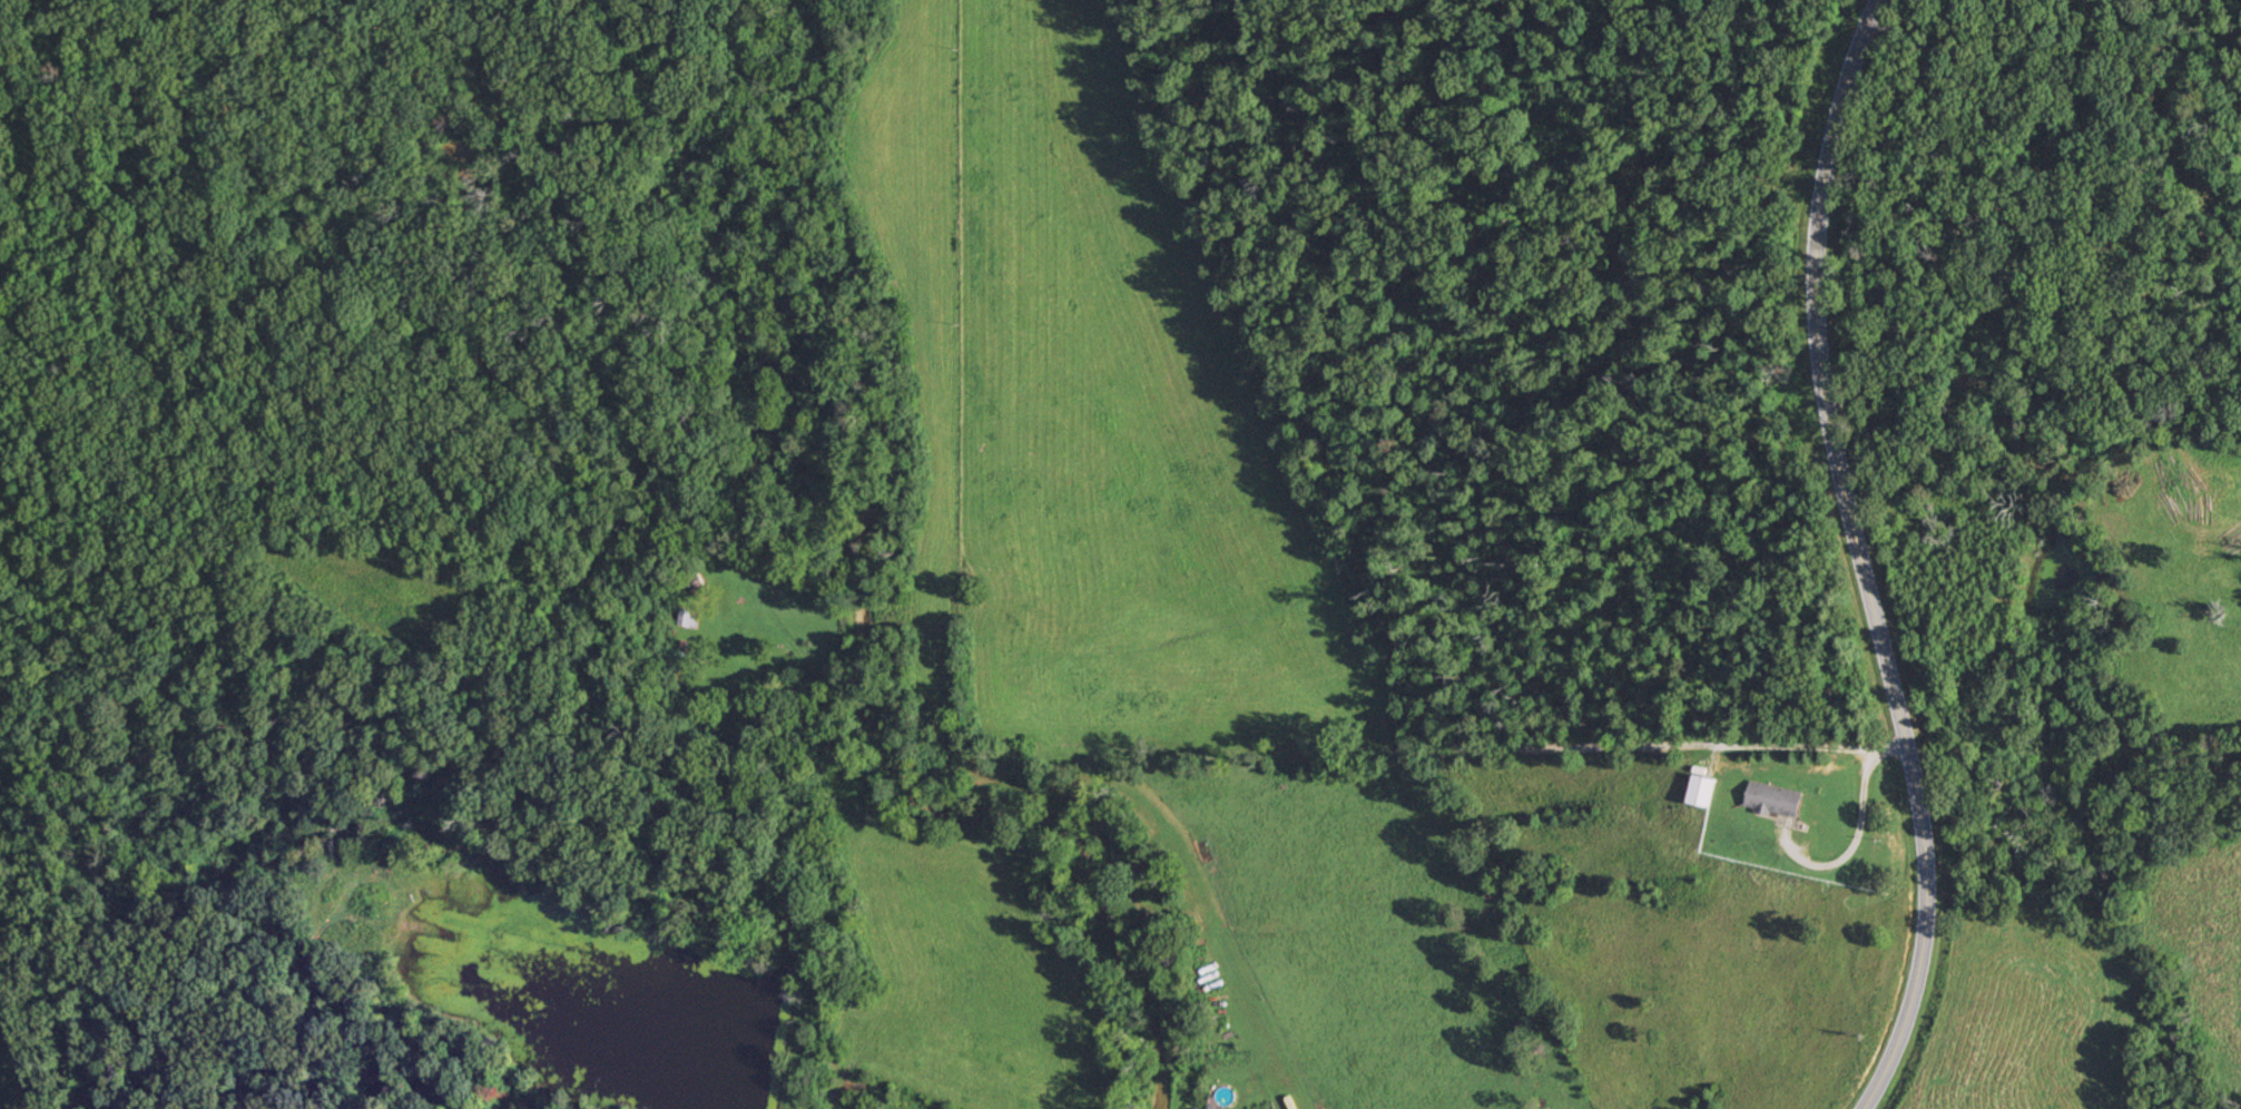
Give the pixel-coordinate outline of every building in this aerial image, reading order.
[(697,611),(678,607),(674,624),(694,628),(697,611)] [(1709,808),(1714,777),(1692,774),(1687,804),(1709,808)] [(1802,791),(1748,781),(1743,808),(1797,818),(1802,791)]
